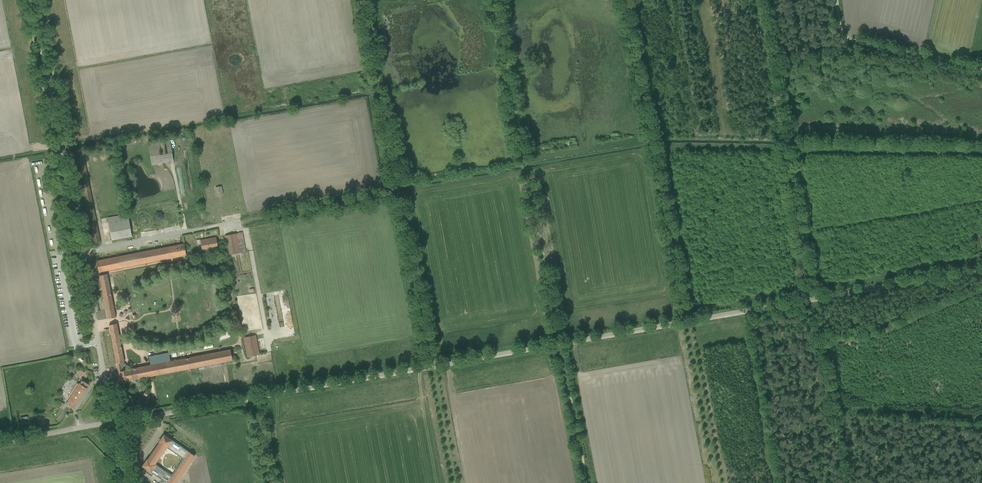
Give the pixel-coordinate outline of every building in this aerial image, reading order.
[(170,142),(149,146),(153,165),(164,163),(173,161),(170,142)] [(128,214),(107,218),(111,240),(132,236),(128,214)] [(243,232),(224,236),(228,257),(247,253),(247,251),(243,232)] [(215,237),(200,240),(202,252),(218,249),(215,237)] [(184,244),(138,253),(141,265),(186,256),(184,244)] [(141,265),(138,253),(97,261),(99,273),(141,265)] [(111,292),(107,274),(99,276),(103,297),(108,319),(116,317),(111,295),(111,292)] [(113,344),(120,343),(117,323),(109,325),(113,344)] [(257,335),(243,338),(248,358),(261,355),(257,335)] [(120,343),(113,344),(116,364),(124,362),(121,345),(120,343)] [(151,365),(131,369),(133,379),(133,380),(232,360),(230,349),(170,361),(169,353),(149,357),(151,365)] [(125,370),(124,362),(116,364),(118,374),(117,374),(118,382),(133,379),(131,369),(125,370)] [(79,368),(75,373),(81,377),(85,372),(79,368)] [(69,400),(67,403),(74,408),(87,388),(89,384),(81,379),(78,384),(77,383),(68,398),(69,400)] [(58,400),(55,405),(61,409),(64,404),(58,400)] [(172,440),(169,438),(170,437),(167,435),(166,436),(164,434),(159,442),(148,459),(147,459),(142,466),(167,482),(168,482),(173,475),(156,464),(167,447),(167,448),(172,440)] [(167,448),(184,459),(173,475),(168,482),(176,482),(194,456),(172,440),(167,448)]
